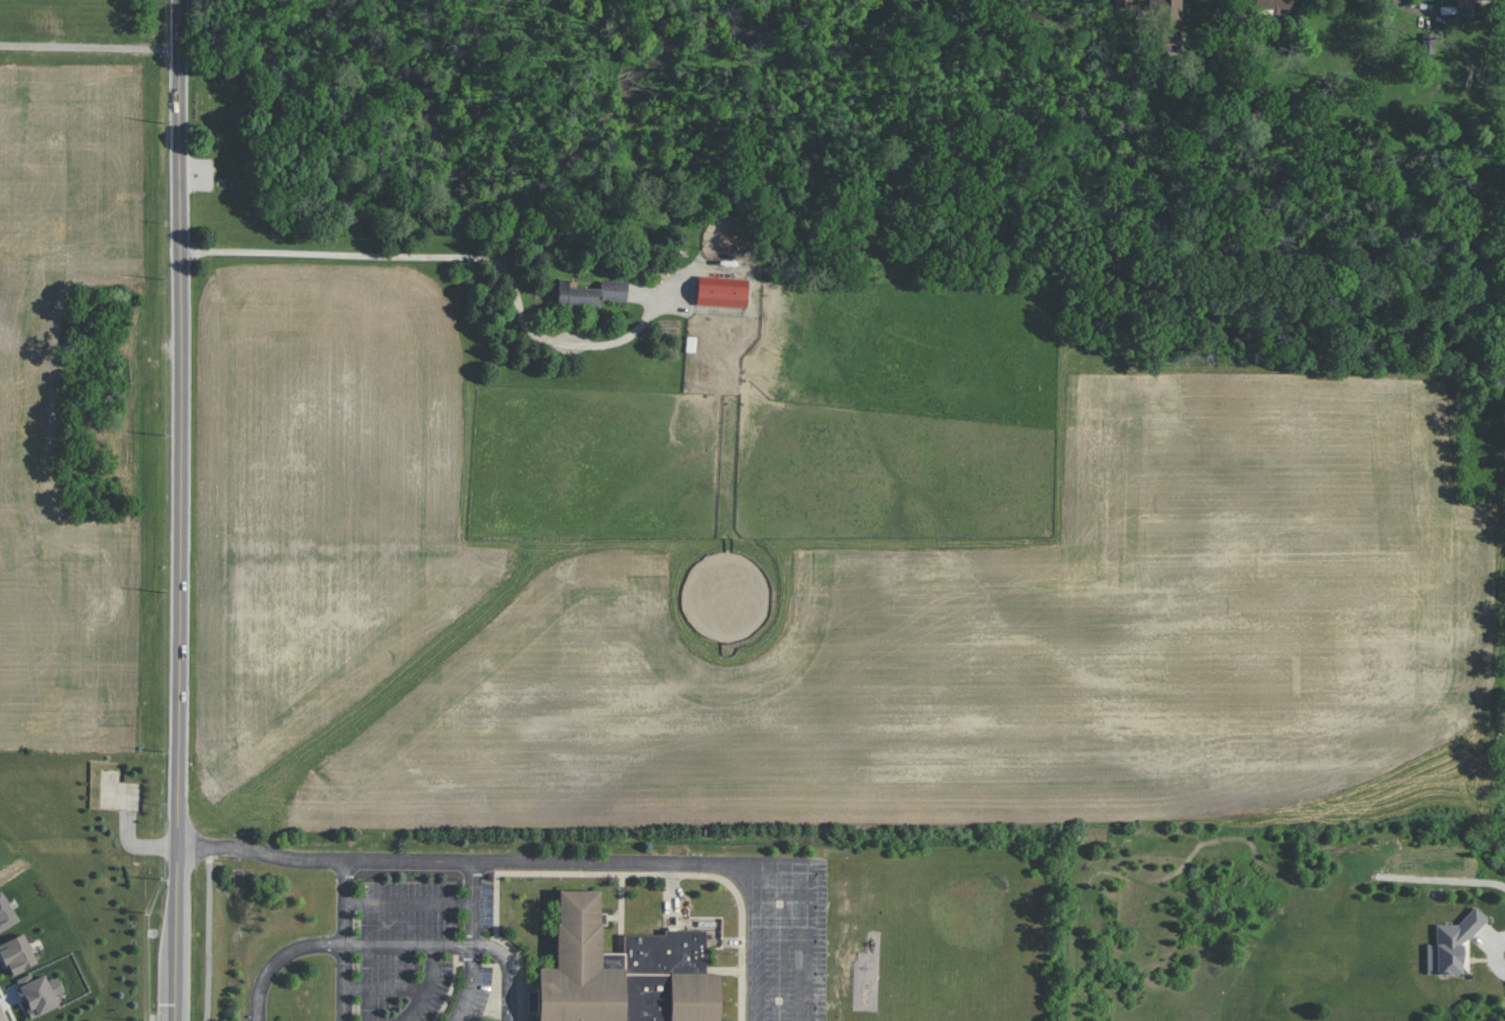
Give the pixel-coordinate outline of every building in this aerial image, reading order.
[(1150,11),(1162,11),(1161,50),(1179,51),(1182,0),(1150,0),(1150,11)] [(1273,9),(1273,10),(1291,11),(1292,0),(1255,0),(1254,8),(1273,9)] [(1434,54),(1435,33),(1423,33),(1423,53),(1434,54)] [(697,306),(747,308),(748,278),(698,276),(697,306)] [(569,287),(570,279),(559,278),(558,304),(601,305),(601,300),(627,300),(628,281),(601,280),(600,288),(569,287)] [(604,913),(601,913),(601,891),(558,890),(558,968),(534,968),(533,1011),(538,1010),(538,1020),(721,1020),(721,974),(706,968),(706,933),(624,932),(624,953),(603,953),(604,913)] [(1472,974),(1472,913),(1468,913),(1468,924),(1435,924),(1435,944),(1427,944),(1426,974),(1472,974)] [(38,964),(24,934),(0,944),(0,951),(11,976),(38,964)] [(31,1018),(59,1006),(55,995),(64,991),(58,977),(47,981),(45,974),(33,979),(31,973),(14,980),(31,1018)]
